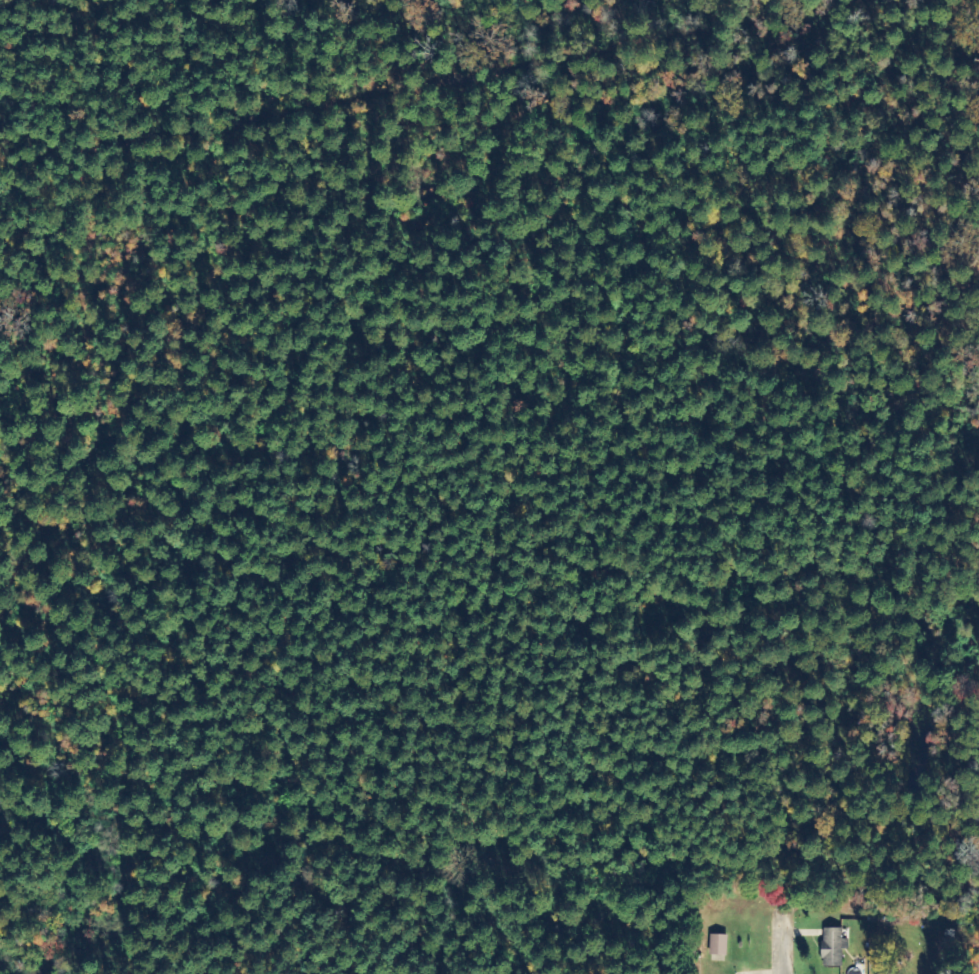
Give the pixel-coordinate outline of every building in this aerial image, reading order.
[(842,967),(842,949),(848,950),(848,940),(842,939),(842,928),(822,928),(822,967),(842,967)] [(709,955),(727,955),(728,935),(710,935),(709,955)]
